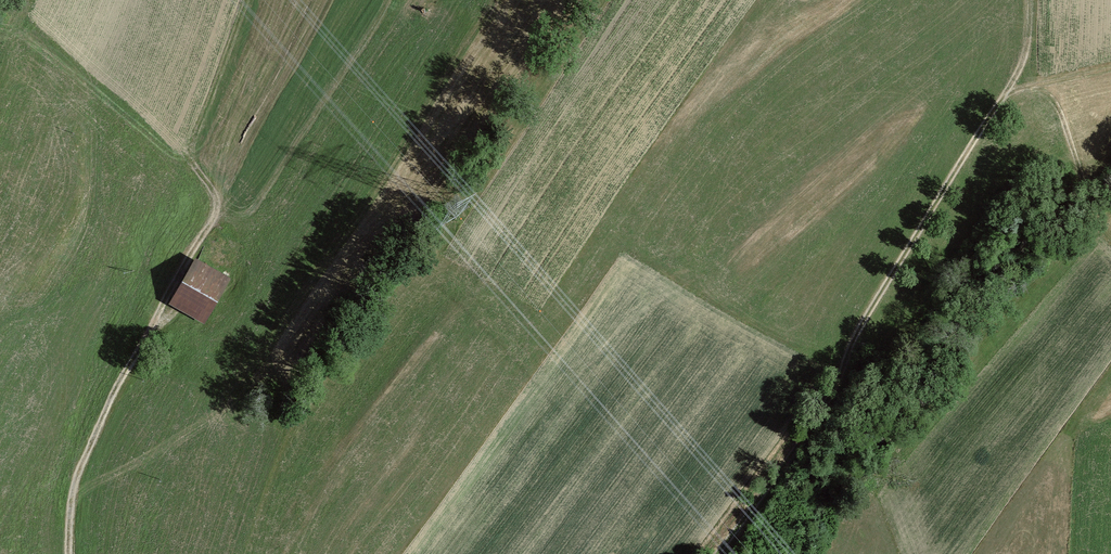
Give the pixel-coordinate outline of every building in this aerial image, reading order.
[(235,281),(193,257),(168,298),(210,323),(235,281)]
